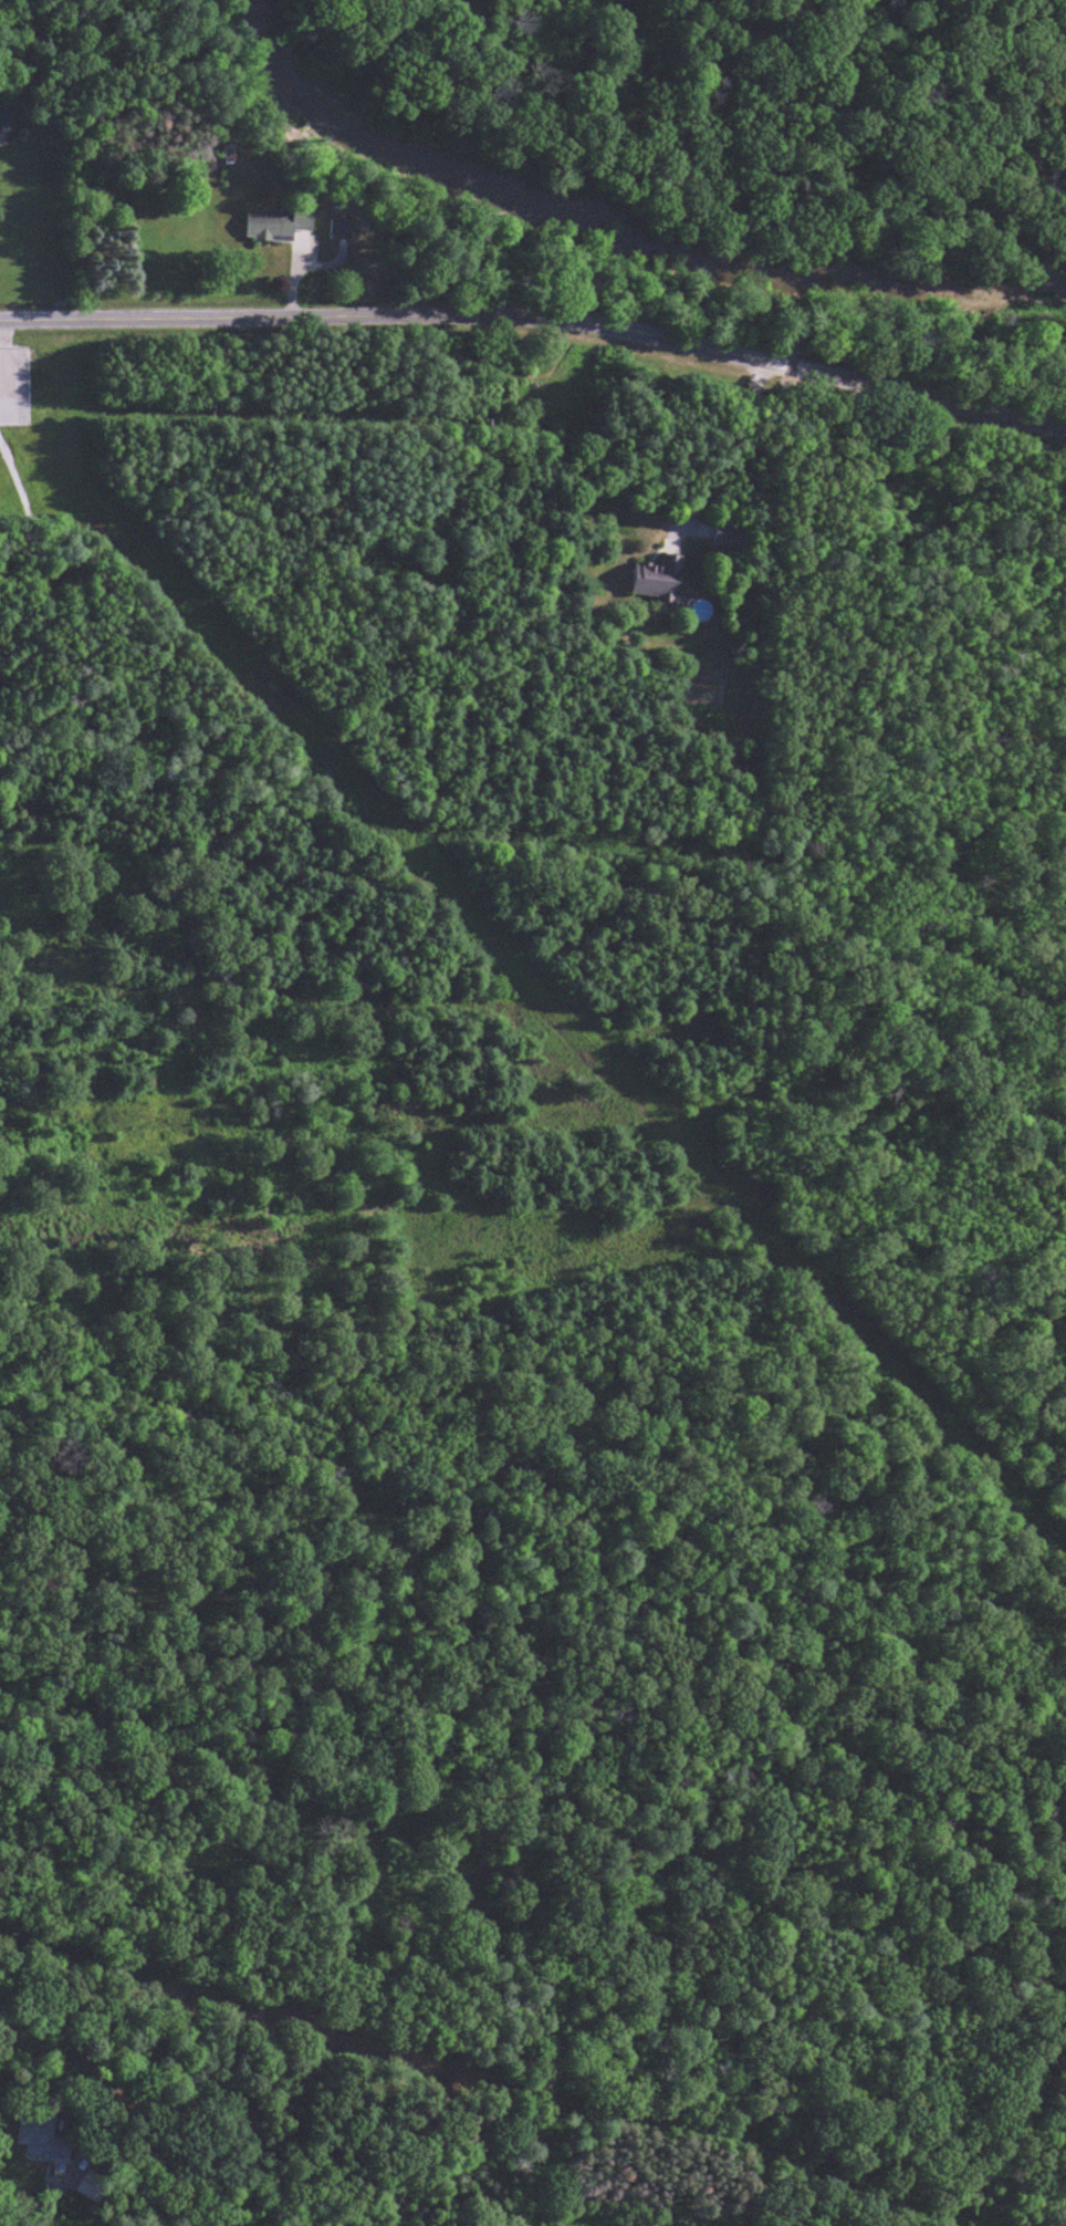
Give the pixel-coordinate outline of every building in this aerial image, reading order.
[(13,136),(13,111),(0,111),(0,136),(13,136)] [(298,244),(299,232),(319,233),(320,209),(286,208),(285,217),(251,216),(249,242),(298,244)] [(357,242),(357,222),(336,222),(336,242),(357,242)] [(663,566),(635,564),(632,597),(682,602),(686,557),(665,555),(663,566)]
